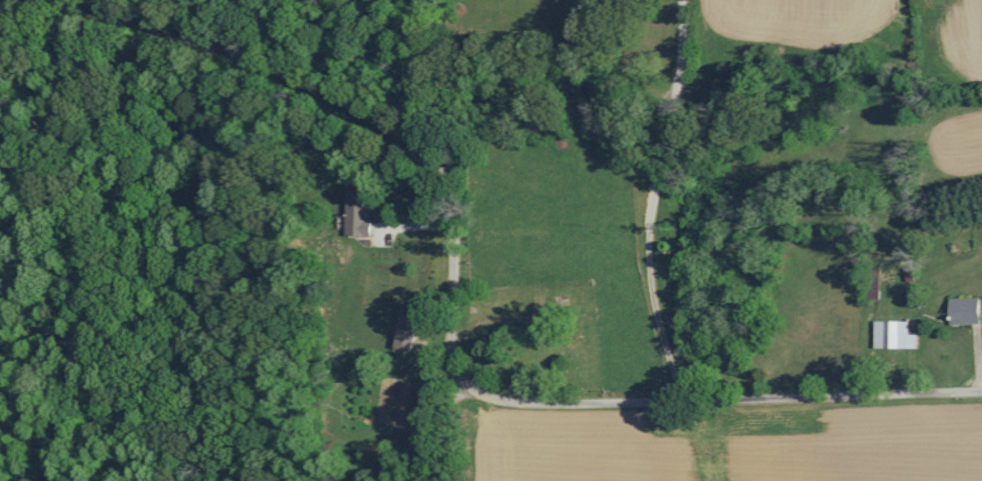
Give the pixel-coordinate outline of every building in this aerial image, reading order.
[(365,220),(366,193),(346,192),(345,235),(370,236),(370,220),(365,220)] [(949,298),(950,325),(980,324),(979,297),(949,298)] [(392,347),(410,351),(417,316),(399,313),(392,347)] [(908,321),(874,321),(874,348),(916,348),(917,334),(908,334),(908,321)]
